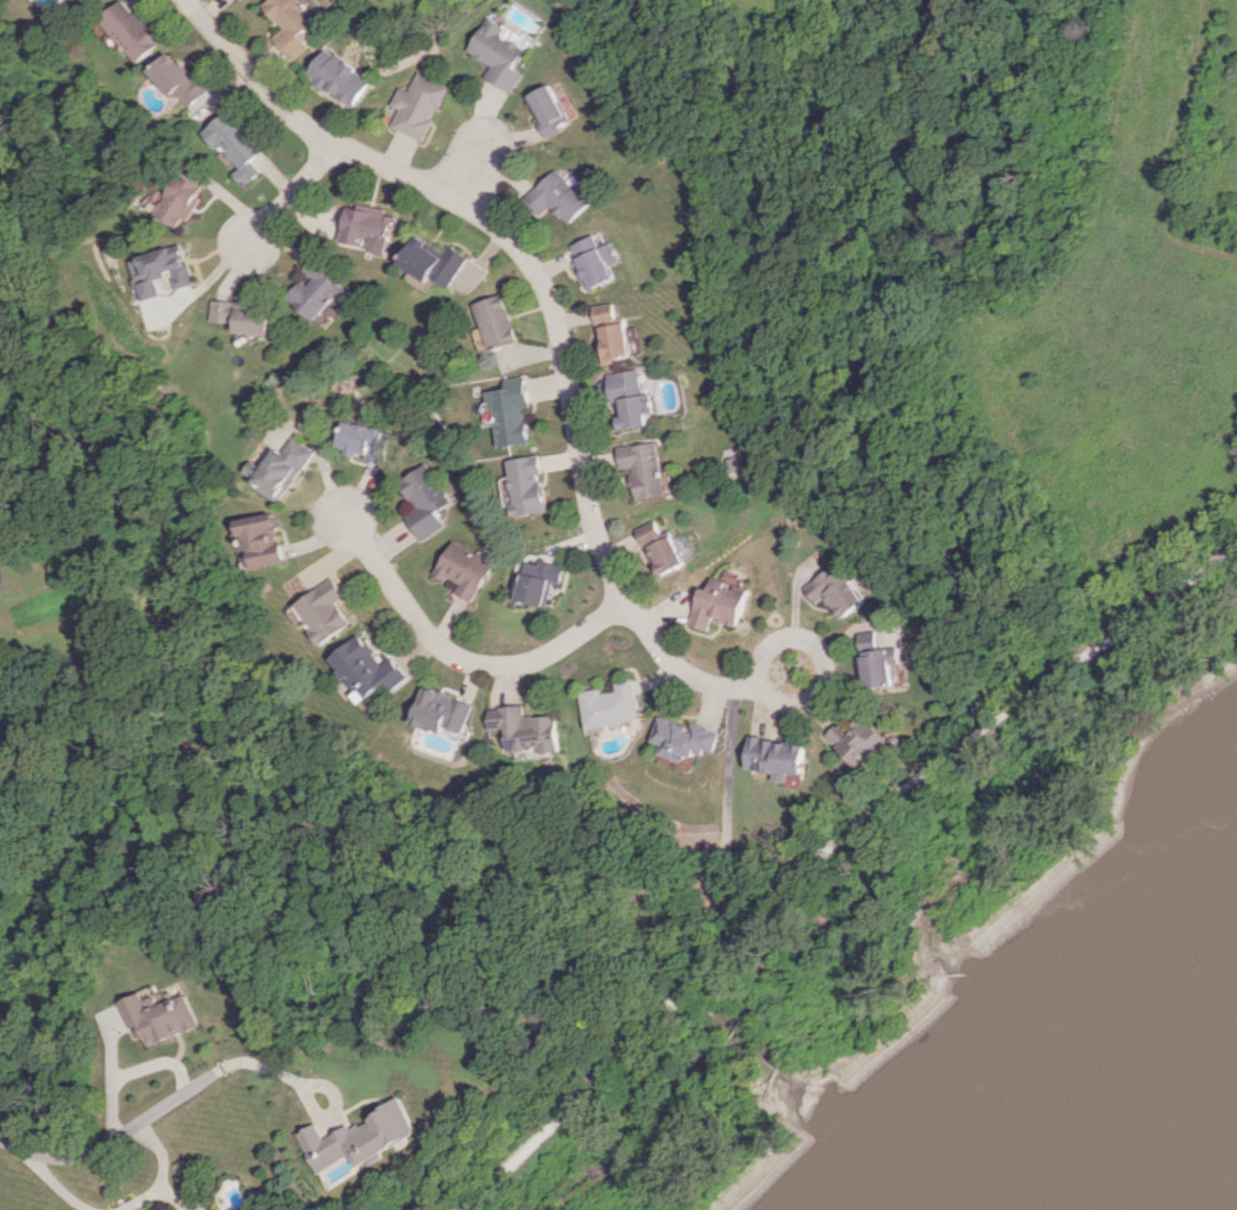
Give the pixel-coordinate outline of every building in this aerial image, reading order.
[(140,62),(165,40),(130,0),(123,0),(102,19),(140,62)] [(512,93),(523,73),(514,68),(526,47),(511,38),(515,32),(487,16),(468,51),(491,64),(484,77),(512,93)] [(352,106),(370,79),(323,47),(305,75),(352,106)] [(150,69),(172,96),(176,92),(188,107),(208,91),(173,49),(150,69)] [(423,141),(448,85),(417,71),(409,91),(399,87),(391,105),(399,108),(391,127),(423,141)] [(570,123),(550,84),(525,96),(545,136),(570,123)] [(202,130),(215,149),(219,146),(247,183),(261,172),(251,159),(262,151),(230,109),(202,130)] [(567,223),(590,202),(557,167),(525,198),(539,213),(549,204),(567,223)] [(156,215),(182,229),(205,187),(179,173),(156,215)] [(340,241),(366,246),(365,250),(387,255),(395,216),(384,214),(385,209),(360,203),(359,209),(347,206),(340,241)] [(429,281),(430,278),(449,288),(467,255),(448,245),(445,251),(415,235),(399,265),(429,281)] [(570,245),(577,260),(572,261),(584,290),(614,277),(609,265),(619,261),(610,242),(598,247),(594,235),(570,245)] [(135,258),(147,300),(165,296),(160,281),(175,276),(179,289),(196,284),(185,244),(135,258)] [(335,295),(344,302),(352,292),(312,259),(303,270),(309,274),(290,298),(315,319),(335,295)] [(472,303),(488,351),(517,342),(502,294),(472,303)] [(215,322),(239,322),(238,333),(272,335),(273,308),(237,307),(237,301),(216,300),(215,322)] [(624,317),(615,319),(612,302),(591,306),(594,325),(598,324),(604,364),(630,359),(624,317)] [(646,426),(644,415),(652,414),(649,393),(640,394),(637,369),(605,373),(609,403),(614,403),(617,429),(646,426)] [(528,443),(523,407),(527,407),(523,375),(502,378),(503,388),(487,390),(495,447),(528,443)] [(334,451),(359,454),(358,460),(380,463),(384,428),(337,423),(334,451)] [(274,447),(250,483),(278,501),(312,452),(290,437),(280,451),(274,447)] [(663,495),(653,441),(614,448),(618,469),(628,467),(634,501),(663,495)] [(504,459),(511,504),(507,505),(509,517),(545,512),(539,474),(536,455),(504,459)] [(392,481),(409,508),(399,514),(416,540),(439,525),(431,511),(445,502),(420,463),(392,481)] [(239,519),(248,569),(283,562),(273,512),(239,519)] [(633,530),(658,576),(683,563),(665,530),(659,534),(651,520),(633,530)] [(490,564),(448,540),(430,571),(455,586),(452,592),(468,601),(490,564)] [(562,565),(536,560),(535,565),(522,562),(514,600),(545,606),(550,582),(558,583),(562,565)] [(805,586),(818,603),(828,597),(843,619),(867,602),(840,562),(805,586)] [(294,603),(320,644),(352,624),(337,601),(345,596),(334,578),(294,603)] [(699,587),(690,626),(710,630),(712,618),(740,624),(748,586),(710,579),(708,589),(699,587)] [(896,684),(892,664),(902,663),(899,647),(880,650),(876,630),(859,633),(868,689),(896,684)] [(410,676),(392,656),(385,663),(359,634),(331,659),(368,700),(386,684),(392,691),(410,676)] [(585,728),(640,719),(633,679),(614,682),(615,691),(602,693),(601,688),(579,692),(585,728)] [(461,739),(475,705),(427,686),(413,720),(461,739)] [(557,715),(525,717),(525,706),(490,708),(492,729),(507,728),(509,751),(559,749),(557,715)] [(864,713),(853,724),(846,717),(827,736),(861,770),(891,740),(864,713)] [(659,752),(683,762),(688,751),(702,757),(706,748),(715,752),(722,733),(693,721),(691,728),(660,715),(650,739),(663,744),(659,752)] [(749,770),(776,772),(775,782),(805,784),(807,742),(750,739),(749,770)] [(707,893),(714,907),(726,901),(719,887),(707,893)] [(120,1001),(137,1040),(145,1037),(149,1046),(197,1026),(184,994),(158,1004),(154,995),(144,999),(141,992),(120,1001)] [(362,1166),(423,1133),(404,1099),(352,1128),(350,1125),(324,1139),(316,1123),(297,1133),(319,1174),(355,1154),(362,1166)]
